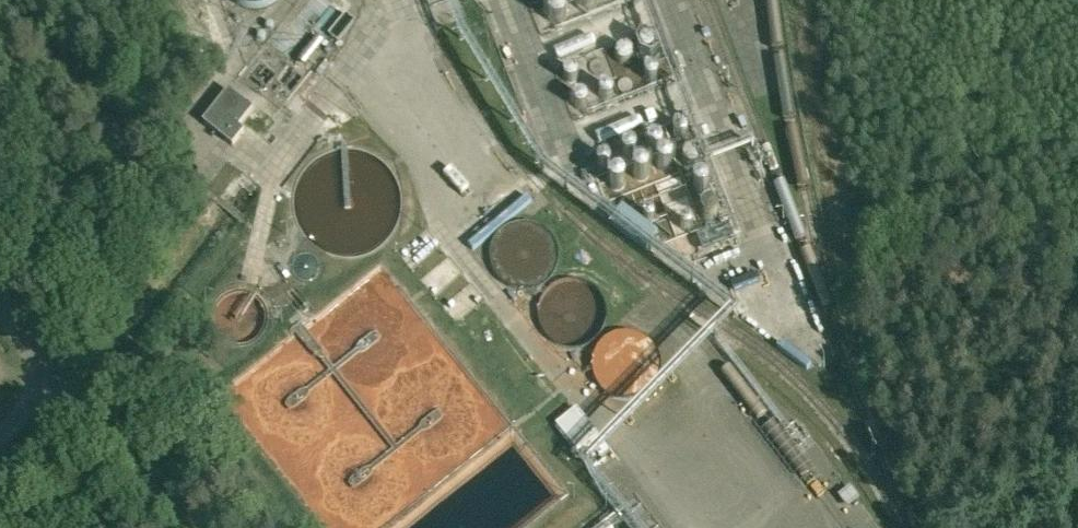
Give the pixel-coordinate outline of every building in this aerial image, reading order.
[(560,23),(575,12),(566,0),(556,0),(548,6),(560,23)] [(373,5),(355,34),(368,42),(386,13),(373,5)] [(615,47),(634,40),(624,12),(605,19),(615,47)] [(579,62),(594,57),(584,28),(569,34),(579,62)] [(353,84),(375,54),(351,36),(329,66),(353,84)] [(622,49),(628,64),(640,60),(634,44),(622,49)] [(332,115),(351,86),(325,69),(305,98),(332,115)] [(634,74),(623,80),(633,96),(643,90),(634,74)] [(253,109),(228,90),(203,122),(232,146),(244,131),(238,127),(253,109)] [(615,173),(623,193),(635,188),(626,169),(615,173)] [(712,192),(717,181),(703,175),(698,186),(712,192)] [(557,254),(556,247),(554,241),(551,235),(547,230),(542,226),(535,223),(530,222),(523,221),(519,222),(511,224),(506,227),(501,231),(498,235),(495,241),(493,248),(492,254),(493,259),(495,266),(497,271),(501,276),(506,280),(511,283),(518,285),(523,286),(531,286),(537,284),(542,281),(548,277),(551,272),(554,266),(556,260),(557,254)] [(712,256),(740,246),(735,229),(707,238),(712,256)] [(430,241),(409,251),(415,262),(435,253),(430,241)] [(605,312),(604,306),(602,300),(599,293),(596,290),(591,285),(586,282),(579,280),(573,279),(567,280),(562,281),(555,285),(551,287),(547,292),(543,298),(540,305),(540,311),(540,317),(541,322),(544,327),(548,333),(552,337),(557,341),(562,343),(570,344),(576,344),(584,342),(588,340),(594,336),(598,331),(602,324),(604,318),(605,312)] [(793,347),(783,357),(813,383),(822,373),(793,347)] [(598,435),(576,408),(556,424),(577,451),(598,435)] [(857,514),(871,505),(862,492),(848,500),(857,514)] [(911,513),(917,527),(927,527),(920,509),(911,513)]
